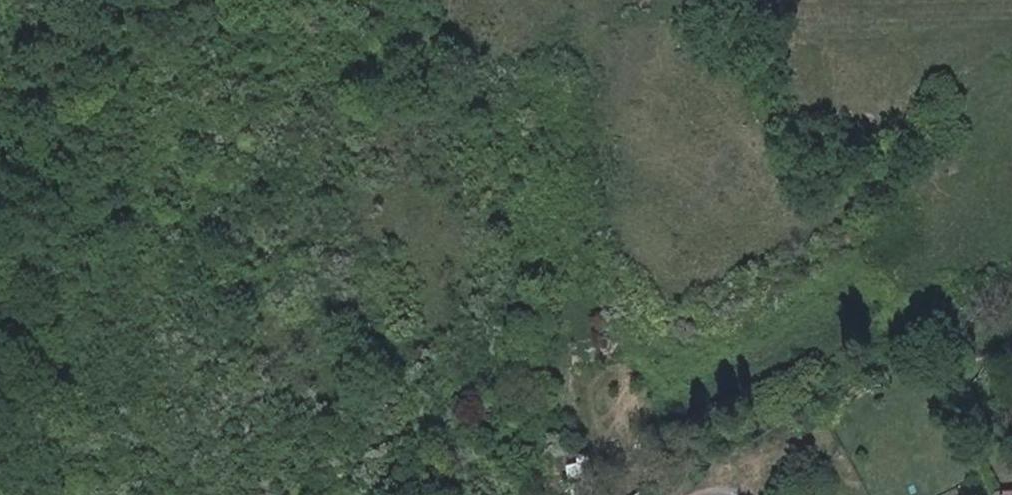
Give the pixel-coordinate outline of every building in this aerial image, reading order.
[(596,485),(590,456),(577,458),(583,488),(596,485)]
